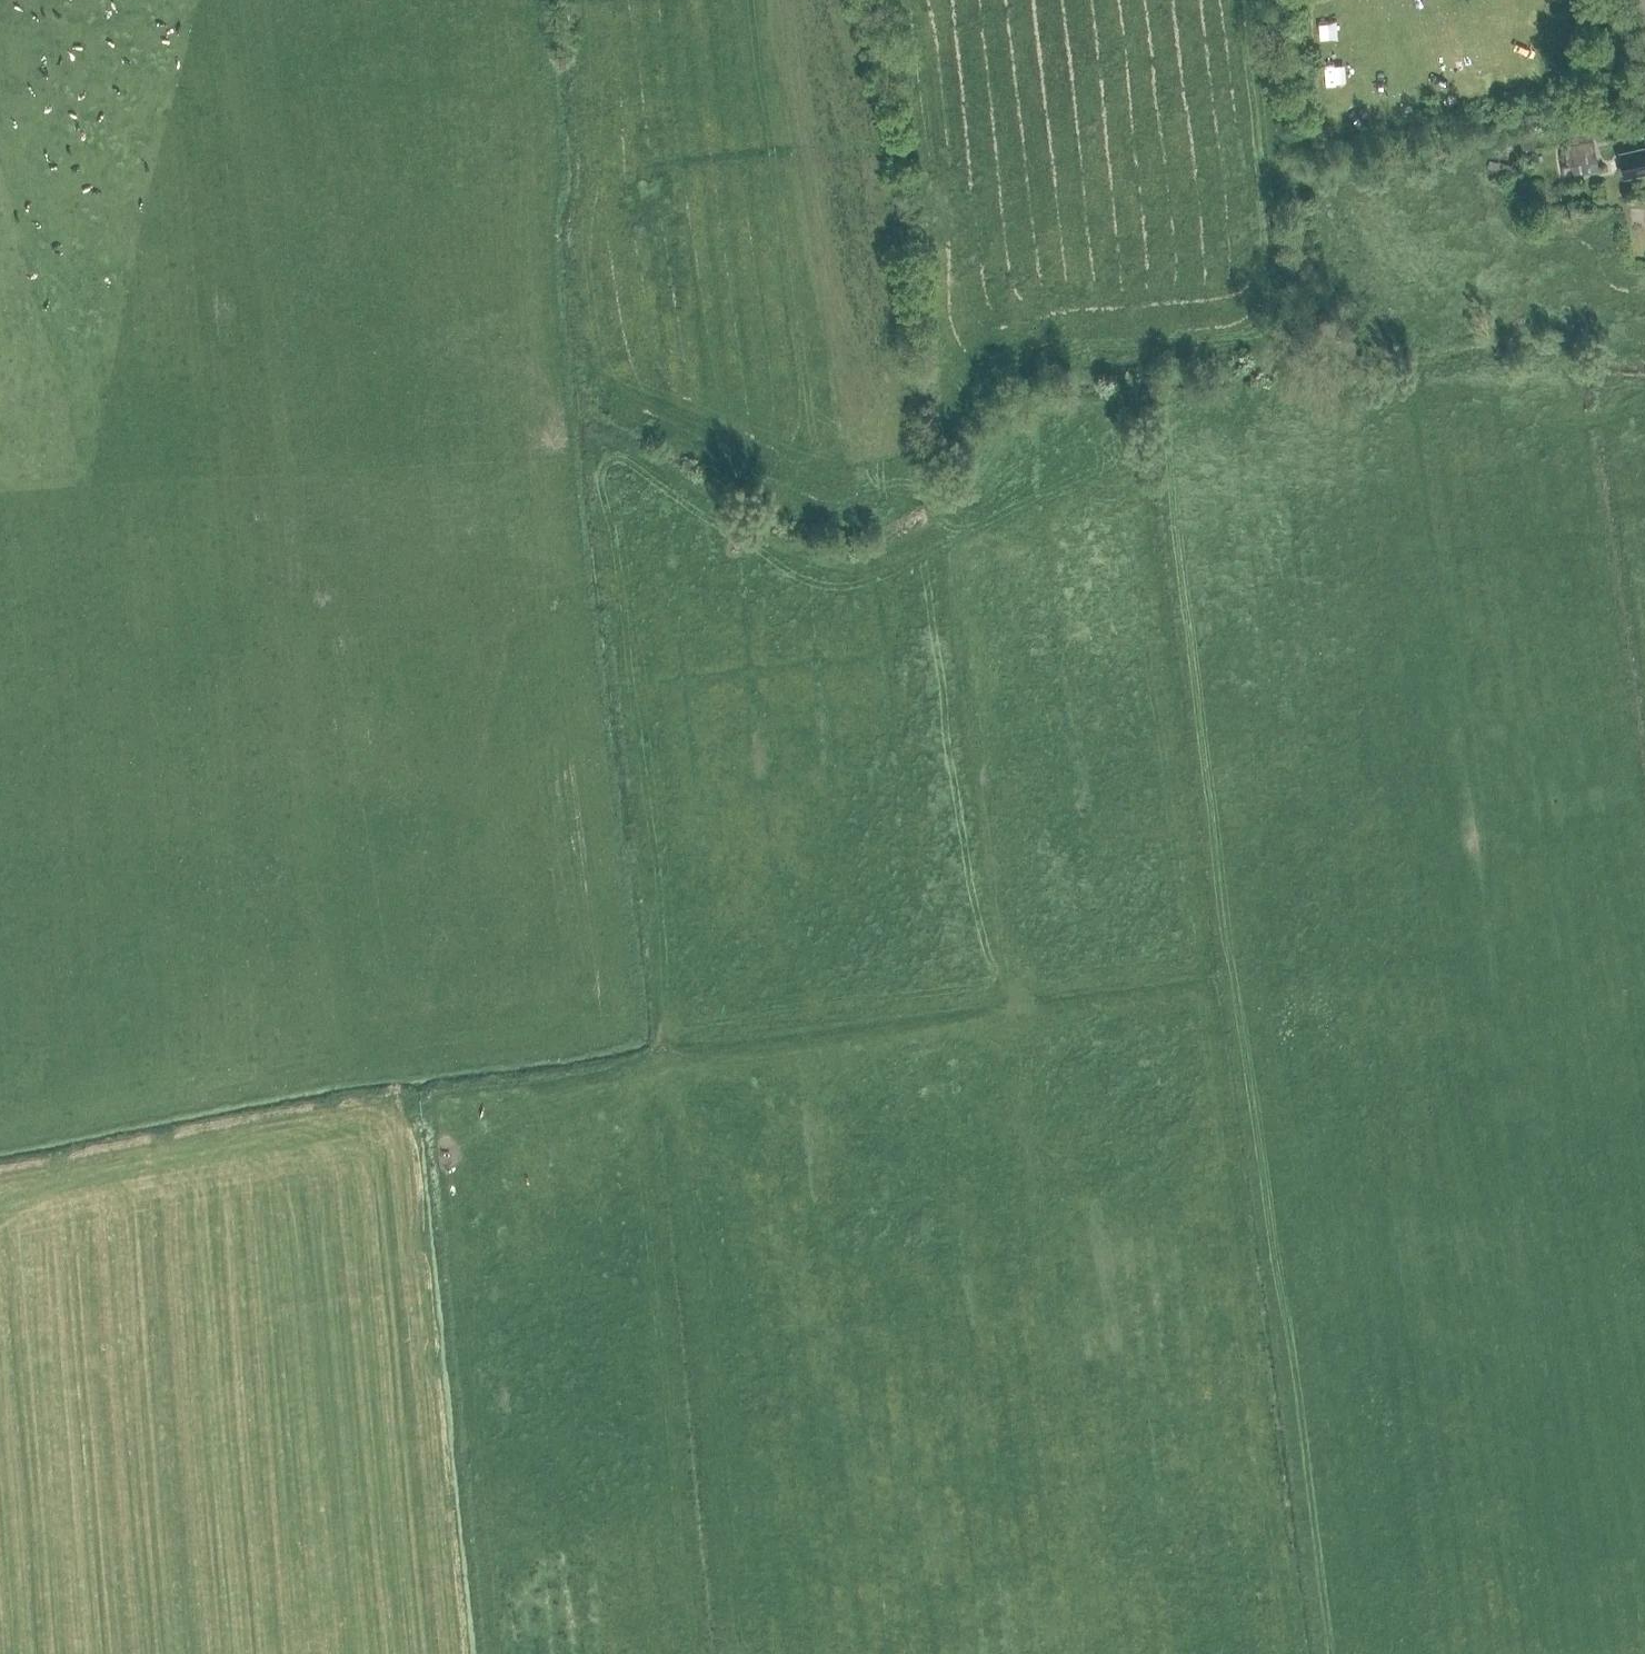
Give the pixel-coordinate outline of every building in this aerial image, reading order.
[(1598,171),(1592,133),(1578,135),(1578,133),(1562,135),(1565,151),(1560,152),(1562,162),(1566,161),(1567,166),(1561,167),(1562,176),(1598,171)] [(1619,153),(1624,177),(1644,173),(1644,148),(1619,153)]
